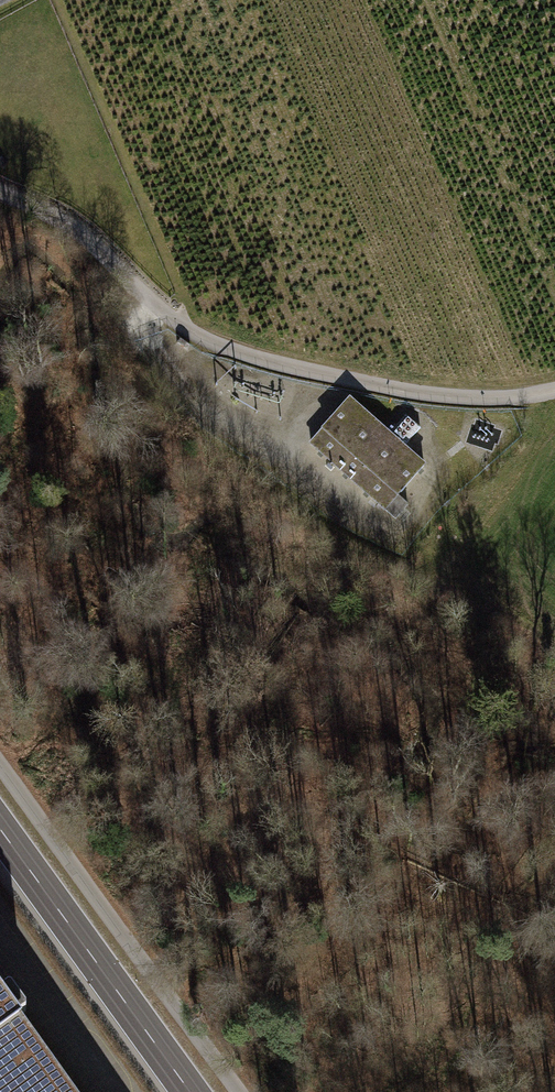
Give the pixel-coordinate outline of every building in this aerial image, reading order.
[(405,416),(389,435),(350,400),(311,444),(385,510),(395,519),(408,505),(397,496),(424,466),(403,447),(420,428),(405,416)] [(0,993),(0,1091),(72,1091),(0,993)]
